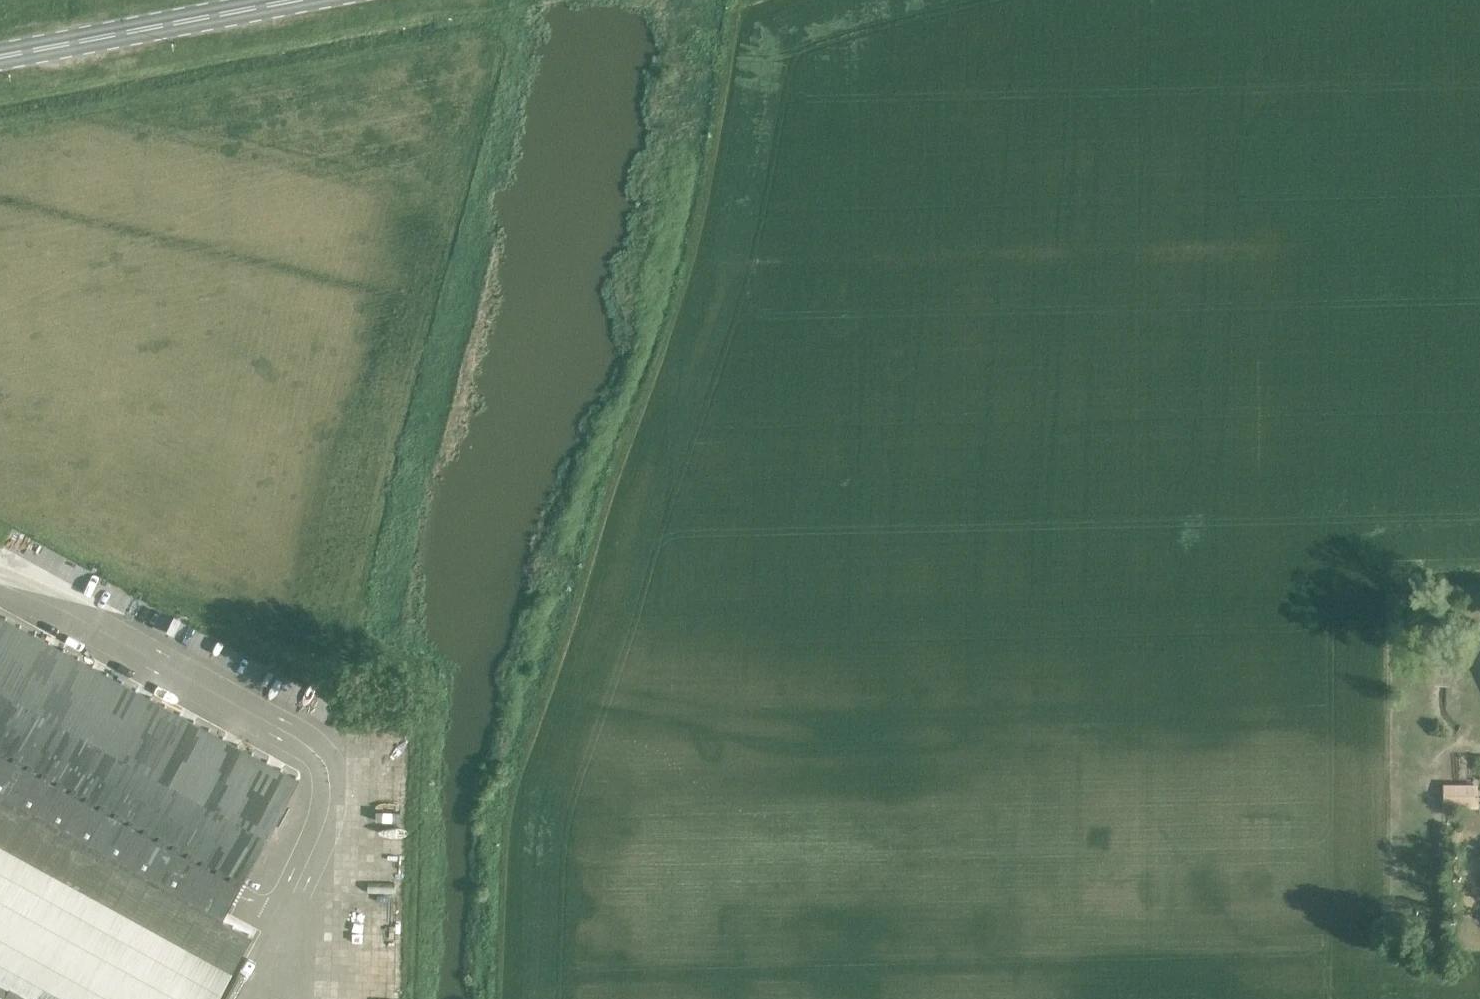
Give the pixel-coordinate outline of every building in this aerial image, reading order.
[(239,883),(296,779),(0,615),(0,752),(239,883)] [(229,971),(248,936),(218,920),(239,883),(0,752),(0,845),(229,971)] [(1477,784),(1443,784),(1443,805),(1477,805),(1477,784)] [(33,998),(214,998),(229,971),(0,845),(0,981),(33,998)] [(0,981),(0,998),(33,998),(0,981)]
